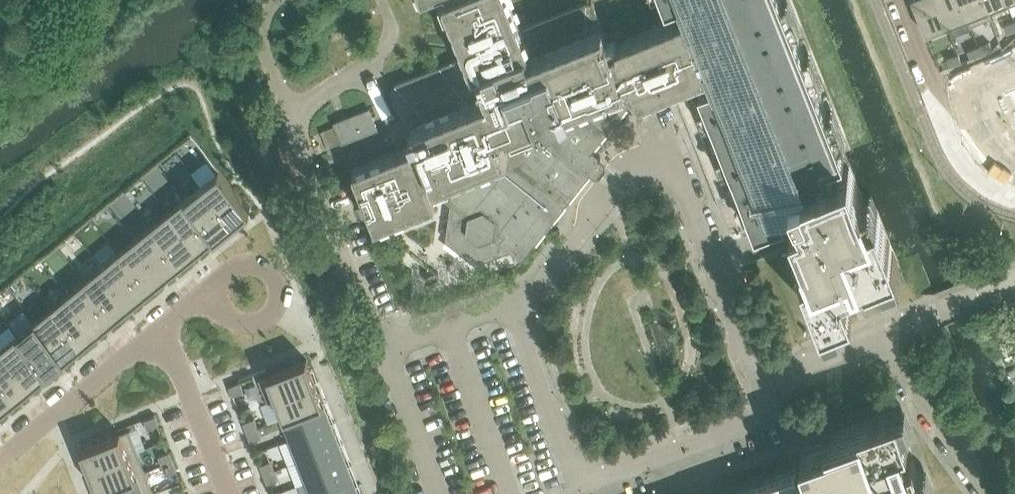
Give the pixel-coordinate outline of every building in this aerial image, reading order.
[(712,70),(690,13),(682,16),(676,18),(616,42),(617,45),(611,48),(593,2),(592,0),(590,0),(521,27),(511,0),(445,0),(465,50),(466,54),(395,82),(391,93),(411,145),(397,151),(359,166),(353,168),(362,192),(357,194),(356,194),(360,205),(366,203),(375,225),(376,226),(425,206),(436,202),(434,198),(444,194),(445,197),(454,204),(452,221),(449,237),(476,259),(508,247),(522,258),(551,221),(601,158),(591,151),(593,148),(622,112),(629,103),(628,100),(638,96),(639,99),(703,73),(712,70)] [(823,96),(811,68),(800,40),(789,12),(784,0),(685,0),(686,2),(690,13),(712,70),(717,82),(708,86),(699,90),(709,115),(718,137),(737,185),(755,232),(786,220),(782,208),(798,202),(801,211),(792,215),(792,216),(802,241),(804,247),(811,264),(803,267),(813,292),(819,308),(823,317),(823,316),(827,325),(842,318),(839,310),(853,305),(846,286),(842,277),(855,272),(857,276),(861,274),(866,273),(867,272),(867,273),(881,268),(881,267),(885,276),(900,269),(897,261),(898,261),(897,260),(877,209),(869,213),(849,164),(833,170),(828,158),(845,152),(844,150),(834,124),(823,96)] [(926,33),(947,25),(937,0),(913,0),(926,33)] [(947,25),(967,17),(960,0),(937,0),(947,25)] [(967,17),(970,24),(990,16),(991,16),(988,9),(987,9),(984,0),(960,0),(967,17)] [(987,9),(988,9),(1007,1),(1007,0),(984,0),(987,9)] [(1004,25),(1007,32),(1014,29),(1014,20),(1004,25)] [(990,41),(978,46),(981,53),(992,48),(990,41)] [(978,46),(967,50),(970,57),(981,53),(978,46)] [(958,53),(947,58),(950,65),(961,61),(958,53)] [(1006,101),(1014,117),(1014,96),(1006,101)] [(379,131),(369,108),(334,122),(343,145),(379,131)] [(0,347),(17,333),(34,319),(51,306),(67,292),(84,279),(101,265),(118,251),(135,237),(151,224),(168,210),(185,196),(201,183),(219,168),(191,133),(173,148),(156,161),(139,175),(123,189),(106,202),(89,216),(72,230),(55,244),(39,257),(22,271),(5,284),(0,289),(0,347)] [(219,168),(201,183),(233,220),(250,206),(219,168)] [(201,183),(185,196),(216,234),(233,220),(201,183)] [(185,196),(168,210),(199,248),(215,234),(215,235),(216,234),(185,196)] [(168,210),(151,224),(182,261),(199,248),(168,210)] [(151,224),(135,237),(165,275),(182,261),(151,224)] [(135,237),(118,251),(149,289),(165,275),(135,237)] [(118,251),(101,265),(132,302),(149,289),(118,251)] [(101,265),(84,279),(115,316),(132,302),(101,265)] [(84,279),(67,292),(98,330),(115,316),(84,279)] [(67,292),(51,306),(81,344),(98,330),(67,292)] [(51,306),(34,319),(65,357),(81,344),(51,306)] [(34,319),(17,333),(48,371),(65,357),(34,319)] [(17,333),(0,347),(31,385),(48,371),(17,333)] [(0,347),(0,380),(15,398),(31,385),(0,347)] [(306,359),(258,378),(267,401),(272,399),(315,382),(306,359)] [(15,398),(0,380),(0,410),(15,398)] [(240,381),(229,385),(232,395),(244,390),(240,381)] [(315,382),(272,399),(280,420),(284,418),(284,417),(323,402),(315,382)] [(323,402),(284,417),(284,418),(292,438),(331,422),(323,402)] [(799,474),(806,493),(904,493),(933,483),(927,467),(919,470),(913,456),(907,458),(902,443),(908,441),(906,435),(903,427),(911,424),(905,408),(897,410),(824,436),(826,441),(801,450),(806,464),(808,471),(799,474)] [(155,414),(144,419),(147,428),(159,424),(155,414)] [(254,417),(243,422),(246,431),(258,426),(254,417)] [(331,422),(292,438),(300,458),(339,443),(331,422)] [(258,426),(246,431),(250,440),(261,436),(258,426)] [(130,428),(82,447),(91,470),(139,451),(130,428)] [(339,443),(300,458),(308,478),(347,463),(339,443)] [(139,451),(91,470),(95,479),(92,480),(95,489),(98,488),(99,490),(147,471),(139,451)] [(169,451),(158,455),(162,464),(173,460),(169,451)] [(173,460),(162,464),(165,474),(177,469),(173,460)] [(271,460),(259,464),(263,473),(274,469),(271,460)] [(308,478),(314,493),(328,493),(355,483),(347,463),(308,478)] [(799,474),(796,468),(724,493),(806,493),(799,474)] [(274,469),(263,473),(267,483),(278,478),(274,469)] [(99,490),(101,493),(153,493),(156,493),(155,492),(147,471),(99,490)] [(328,493),(360,493),(355,483),(328,493)]
